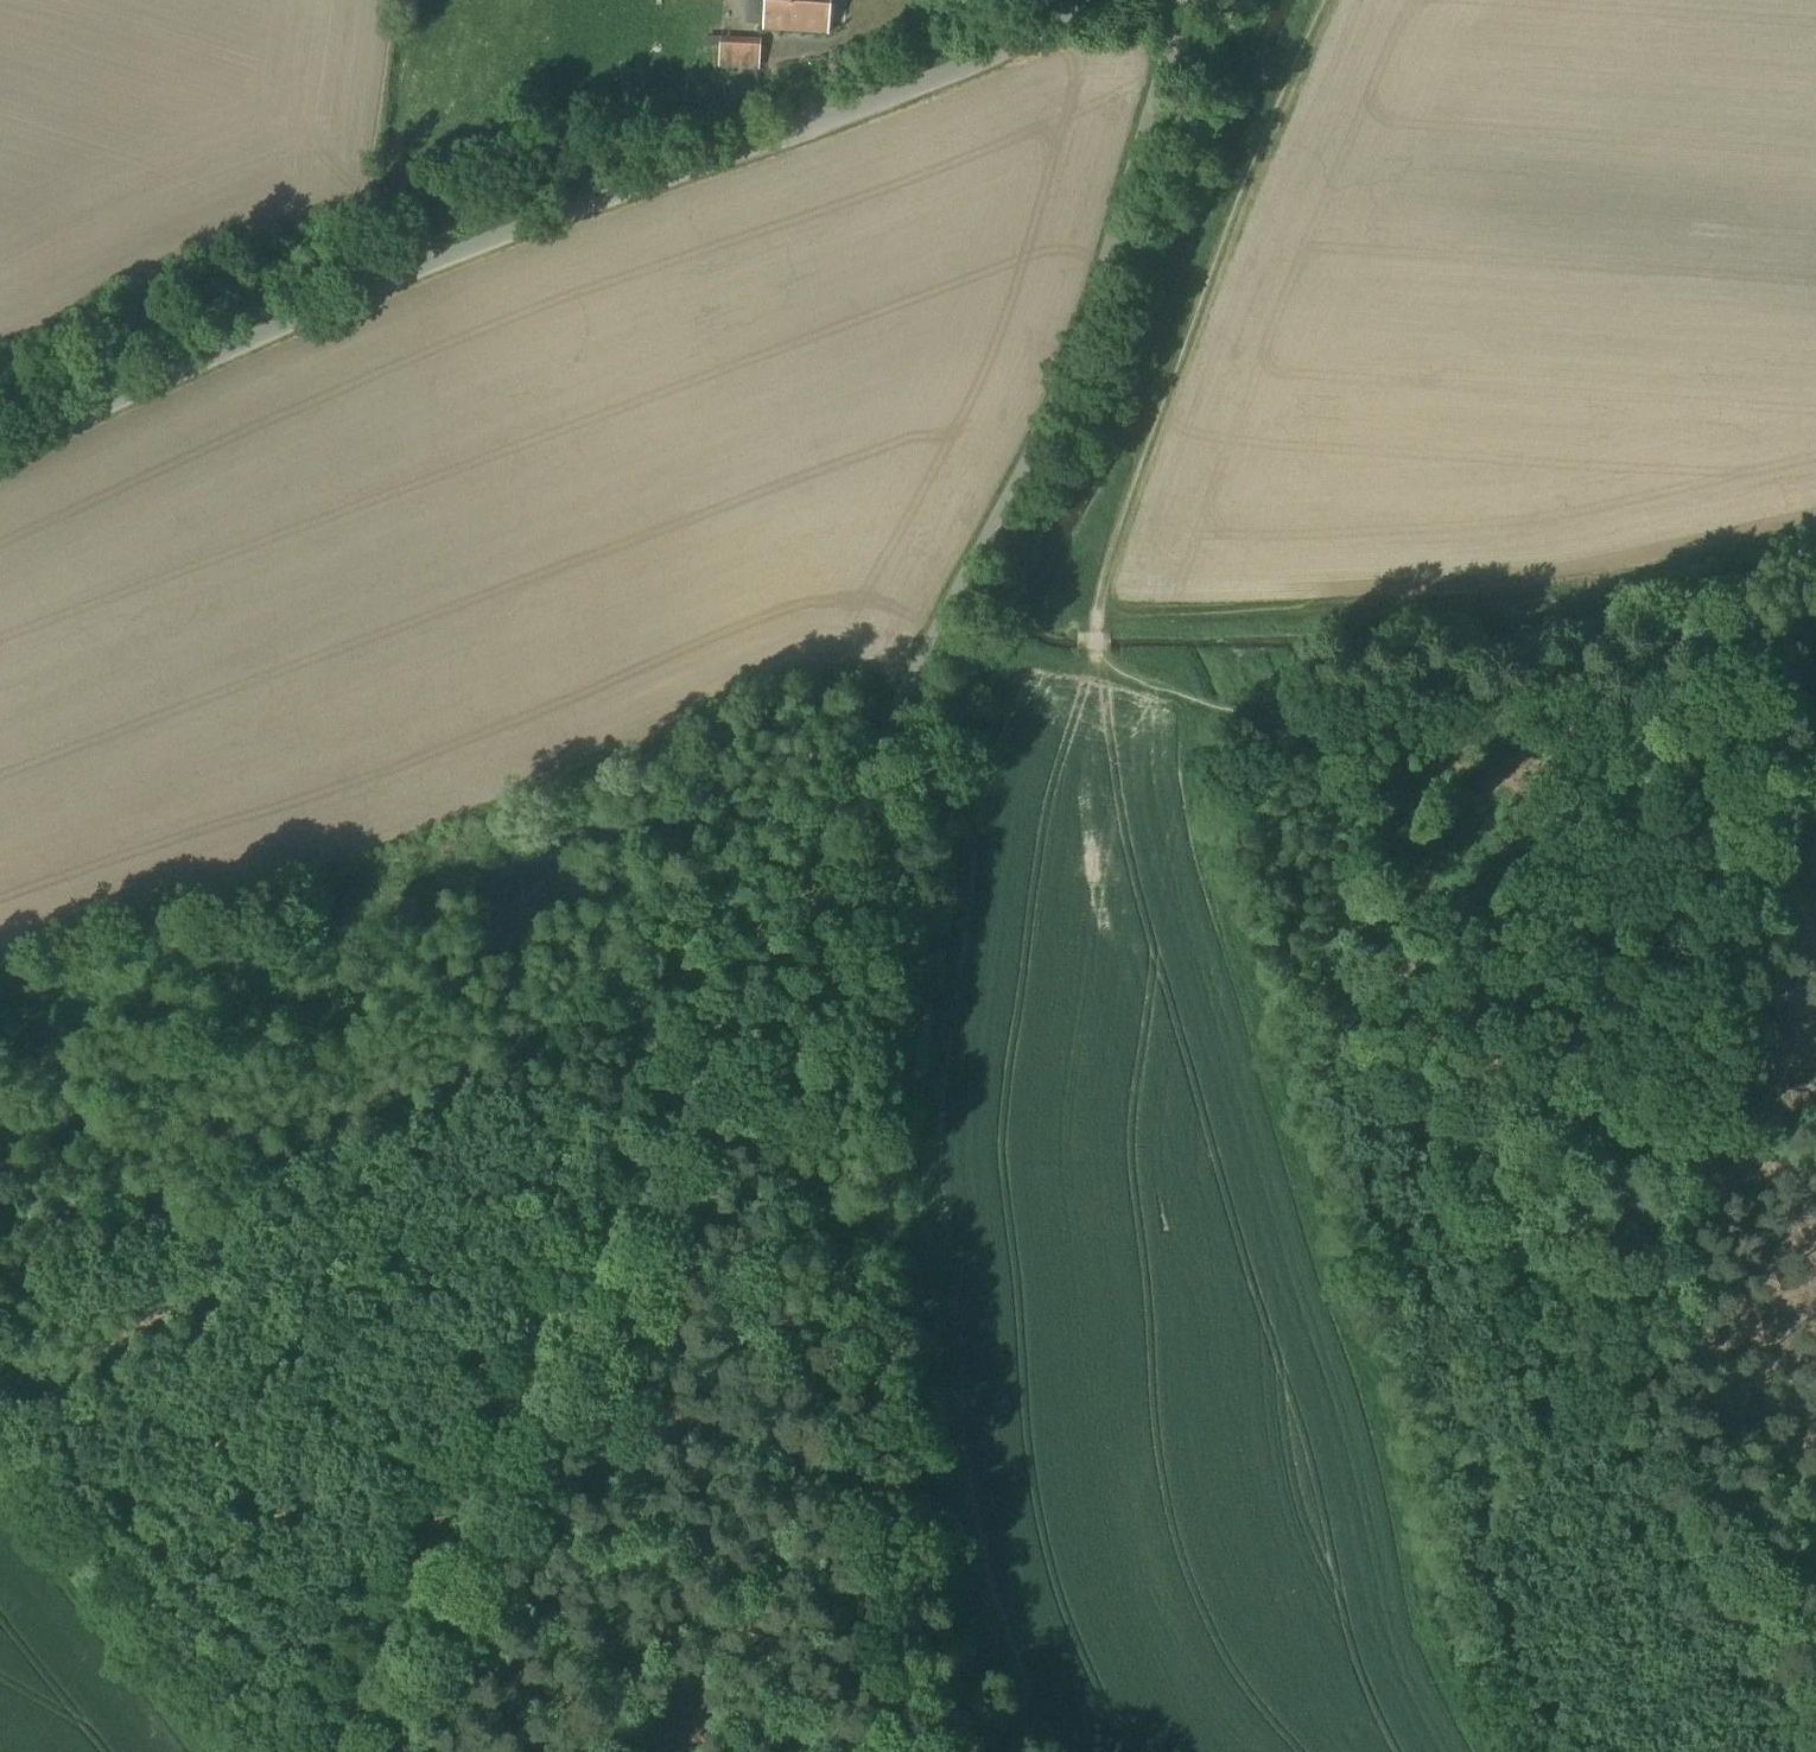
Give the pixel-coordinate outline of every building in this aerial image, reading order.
[(770,32),(835,35),(837,0),(772,0),(770,32)] [(723,35),(726,71),(763,69),(760,32),(723,35)]
